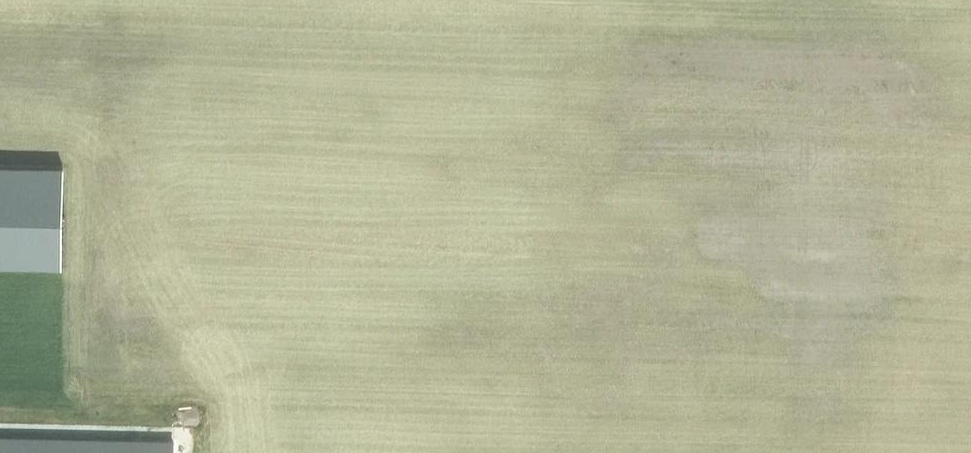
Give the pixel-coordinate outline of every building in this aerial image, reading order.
[(63,161),(0,160),(0,260),(61,261),(63,161)] [(174,444),(0,440),(0,452),(174,452),(174,444)]
